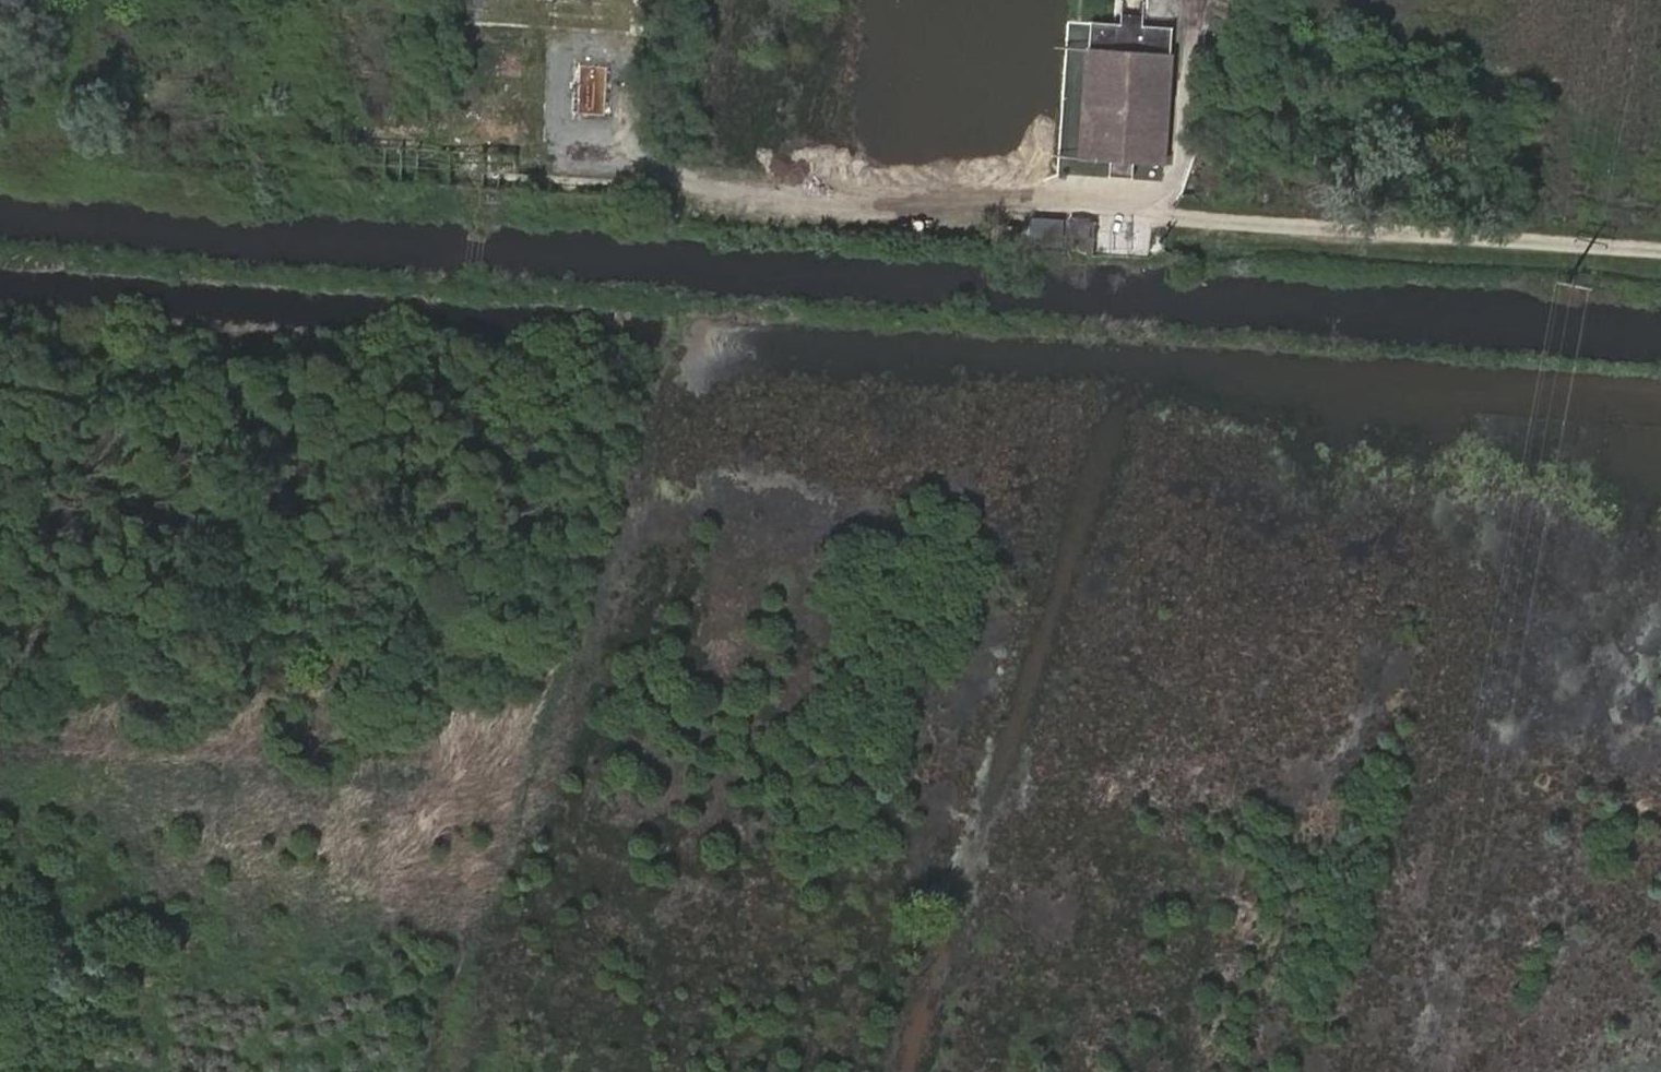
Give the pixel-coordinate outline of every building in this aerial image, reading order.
[(601,0),(494,0),(489,75),(596,82),(601,0)] [(1160,166),(1168,51),(1085,46),(1076,161),(1160,166)] [(987,245),(1013,248),(1015,225),(990,222),(987,245)]
